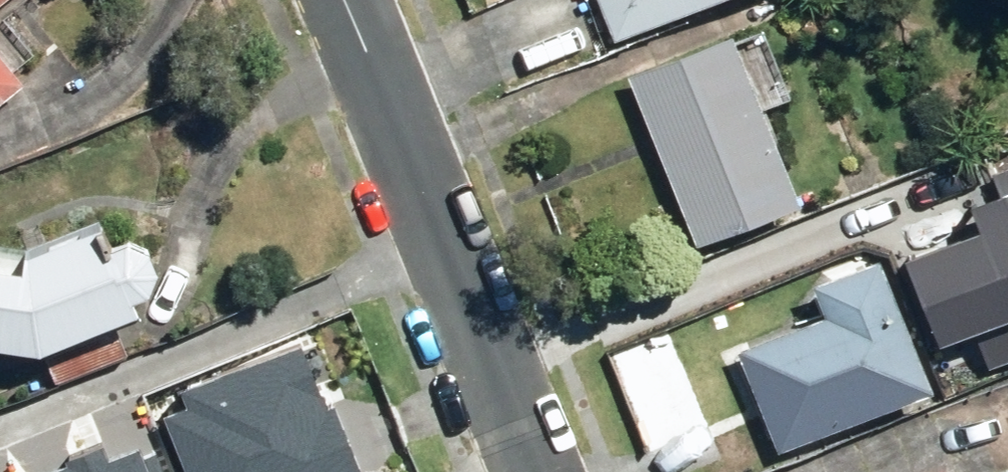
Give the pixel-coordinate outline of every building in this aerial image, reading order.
[(603,41),(714,0),(588,0),(603,41)] [(623,78),(686,249),(781,215),(719,44),(623,78)] [(9,79),(0,68),(0,86),(9,79)] [(11,262),(0,260),(0,355),(12,357),(99,323),(68,240),(11,262)] [(766,458),(1007,358),(1007,333),(979,263),(919,287),(929,310),(887,327),(860,261),(796,288),(809,318),(723,354),(766,458)] [(166,423),(185,471),(358,471),(334,410),(328,412),(304,349),(183,395),(190,414),(166,423)] [(56,471),(163,471),(154,448),(111,464),(105,449),(65,464),(67,468),(56,471)]
